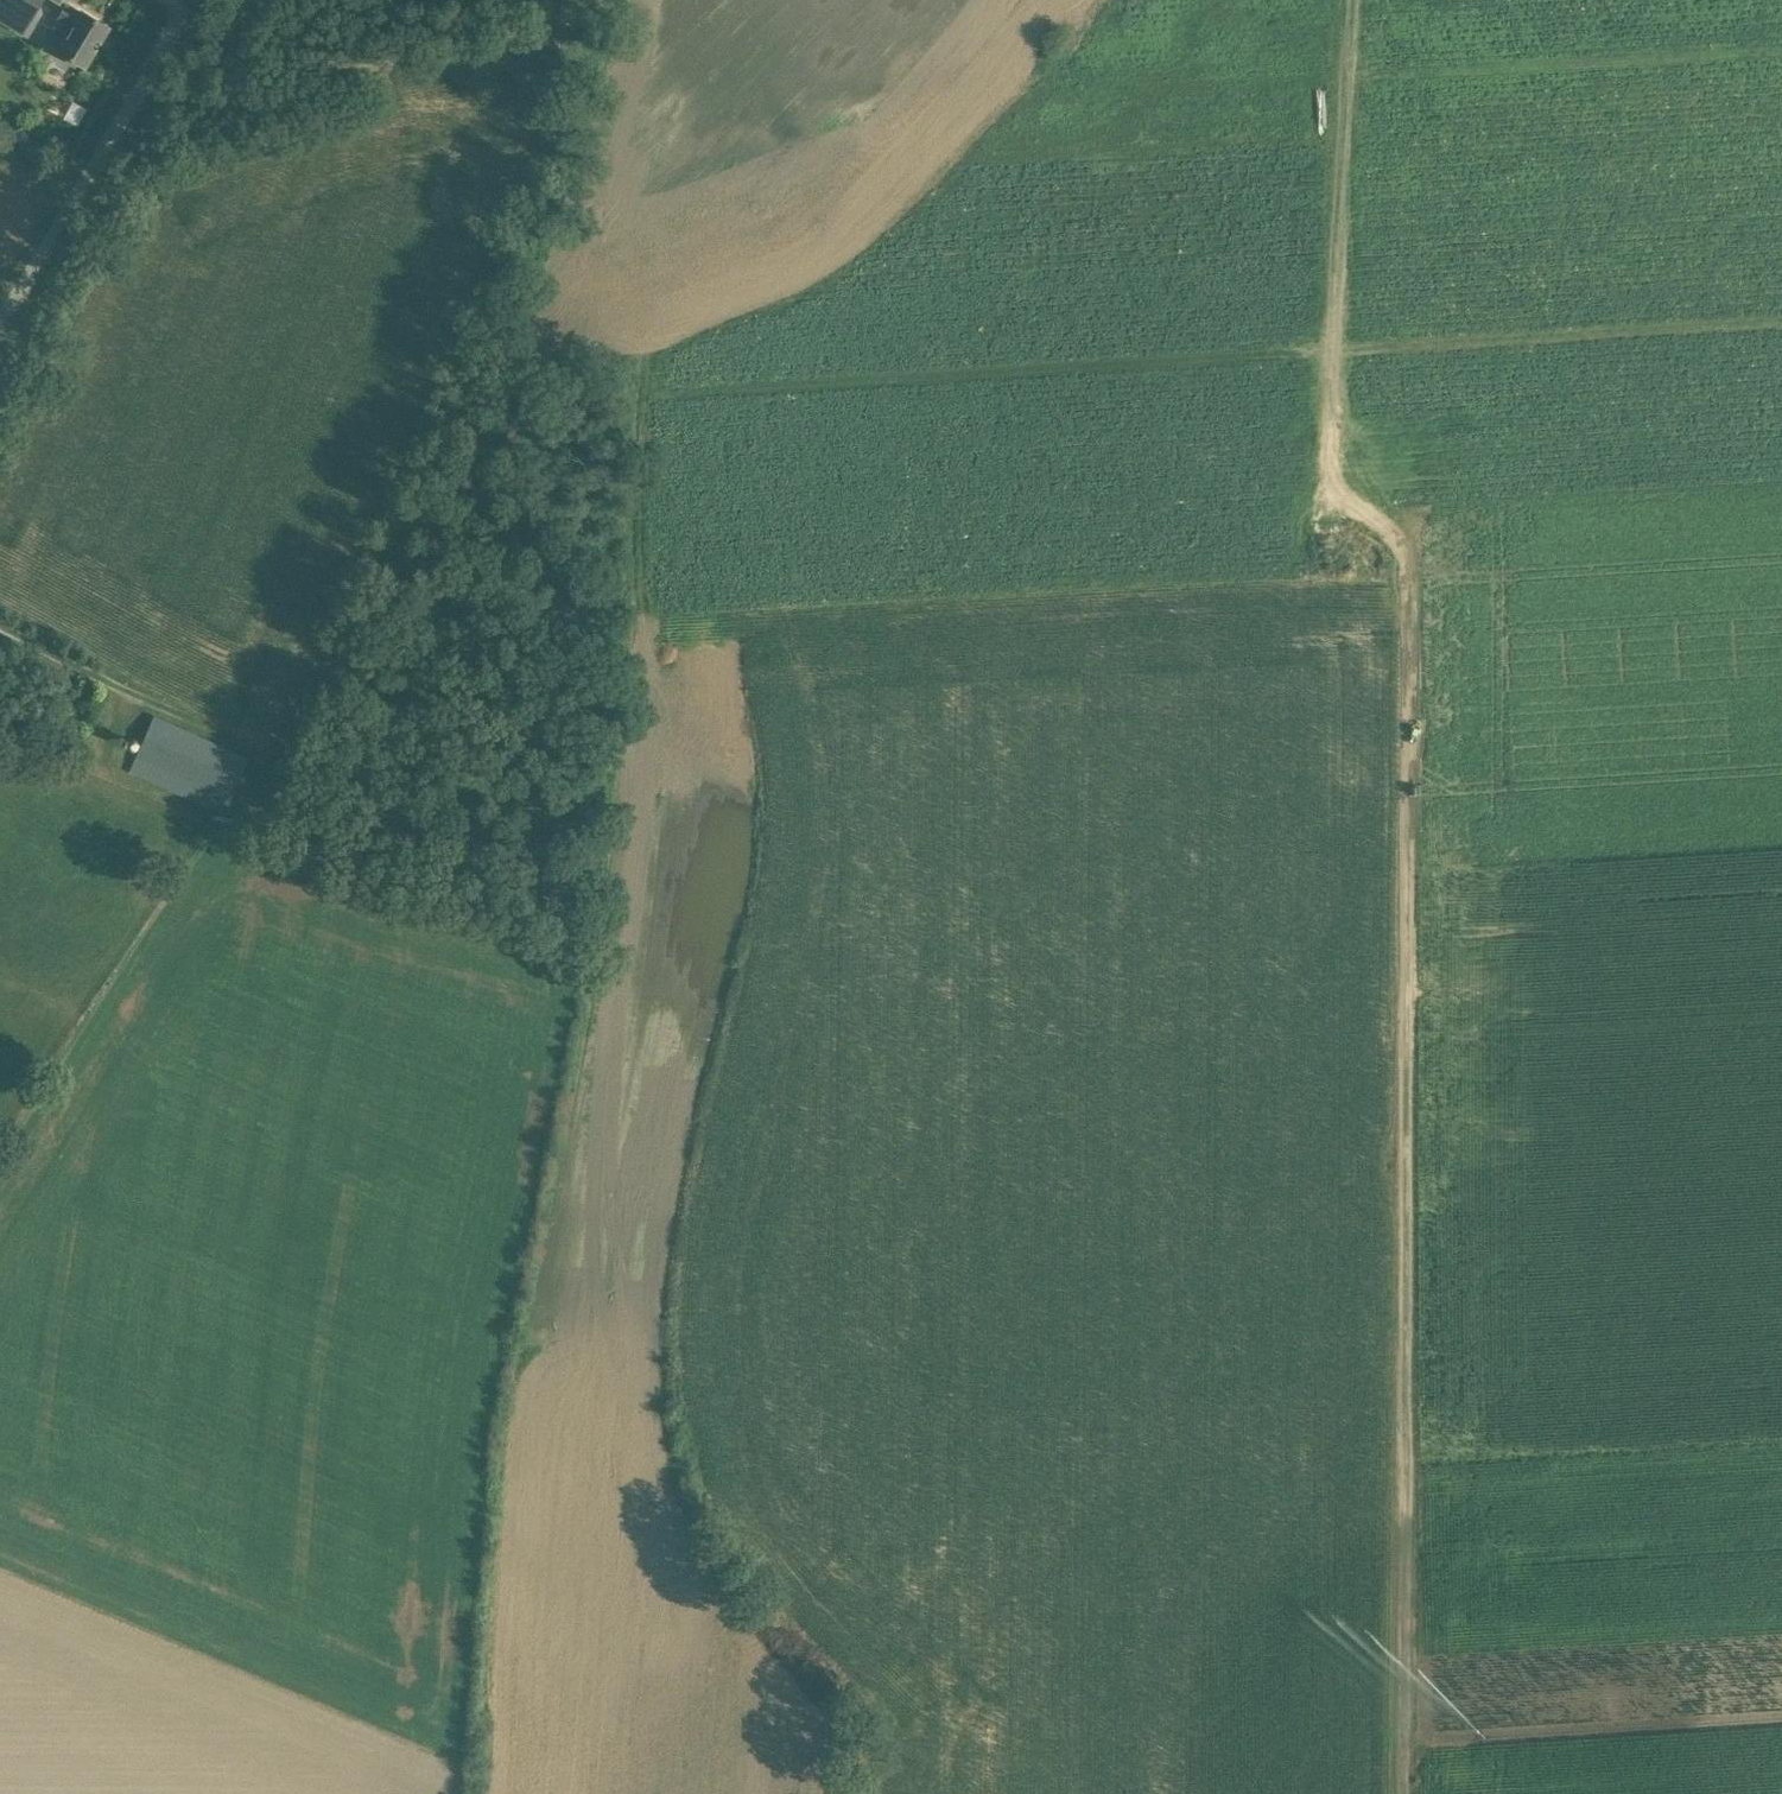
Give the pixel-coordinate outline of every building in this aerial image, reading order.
[(30,19),(42,0),(0,0),(0,1),(30,19)] [(59,51),(85,66),(109,26),(83,11),(82,12),(67,3),(58,18),(73,27),(59,51)] [(68,151),(65,137),(54,140),(57,153),(68,151)] [(11,670),(18,654),(3,648),(0,655),(0,665),(11,670)] [(130,770),(224,813),(249,758),(154,715),(130,770)]
